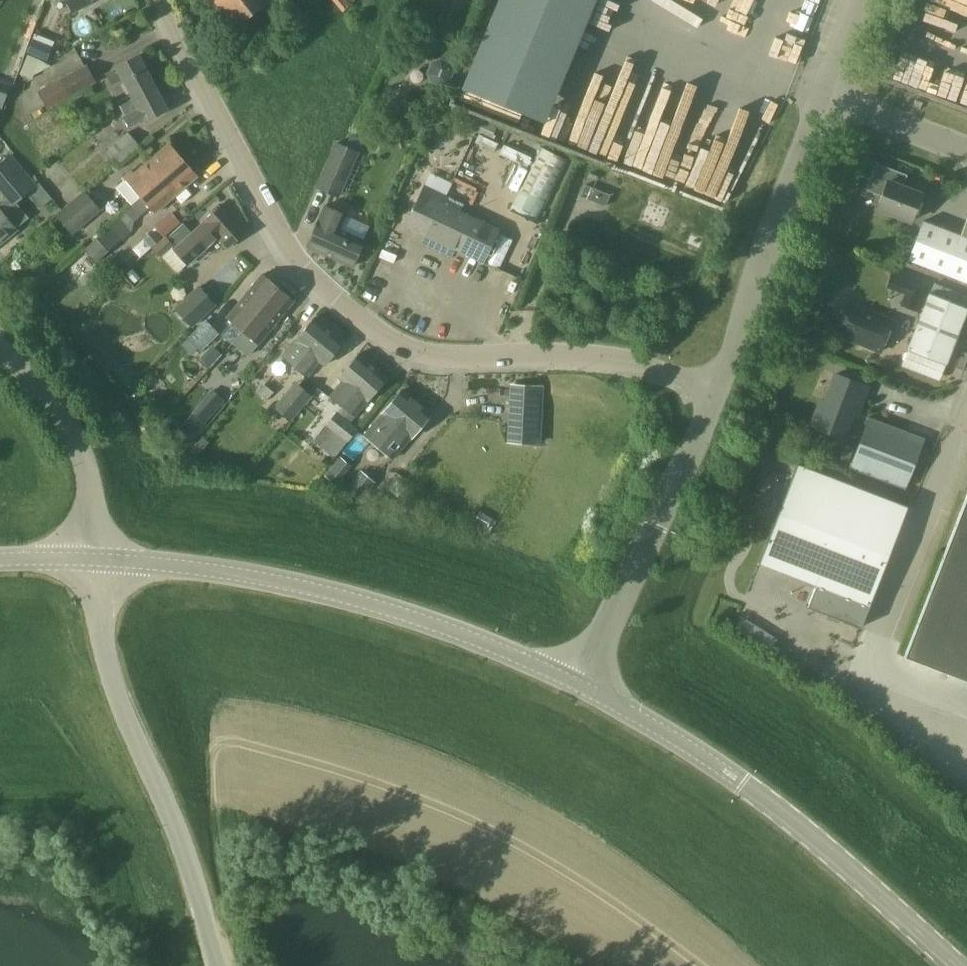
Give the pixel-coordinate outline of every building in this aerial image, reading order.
[(90,1),(91,0),(66,0),(72,11),(90,1)] [(234,28),(270,0),(269,0),(213,0),(234,28)] [(355,0),(326,0),(329,3),(332,0),(342,12),(355,1),(355,0)] [(593,0),(496,0),(459,87),(544,121),(593,0)] [(45,62),(51,47),(33,40),(27,54),(45,62)] [(76,48),(64,53),(70,67),(82,62),(76,48)] [(127,95),(152,82),(138,55),(116,67),(105,74),(112,86),(123,80),(124,82),(121,84),(126,95),(127,95)] [(441,87),(450,83),(454,73),(451,63),(441,58),(431,62),(426,73),(430,82),(441,87)] [(69,97),(96,82),(86,64),(59,79),(69,97)] [(0,82),(0,109),(1,109),(10,85),(0,82)] [(127,95),(126,95),(117,101),(123,116),(130,129),(167,109),(152,82),(127,95)] [(480,148),(486,135),(477,131),(458,171),(486,184),(499,156),(480,148)] [(120,163),(139,145),(127,132),(107,149),(113,155),(105,162),(111,169),(120,162),(120,163)] [(338,196),(357,152),(335,142),(316,186),(338,196)] [(1,144),(0,144),(0,184),(8,193),(28,174),(8,151),(1,144)] [(140,196),(183,159),(169,144),(135,173),(131,170),(123,177),(126,180),(117,188),(131,205),(140,196)] [(538,224),(568,160),(540,147),(510,210),(538,224)] [(140,196),(154,212),(196,175),(183,159),(140,196)] [(911,221),(921,193),(897,184),(901,172),(876,163),(867,186),(875,189),(873,193),(882,196),(877,208),(911,221)] [(605,207),(610,195),(585,184),(580,196),(605,207)] [(441,251),(460,210),(444,203),(448,196),(424,185),(405,226),(425,235),(422,242),(441,251)] [(456,201),(475,199),(473,187),(455,189),(456,201)] [(72,234),(101,209),(84,190),(55,215),(72,234)] [(51,200),(49,197),(37,207),(39,211),(51,200)] [(227,248),(246,230),(222,204),(203,222),(204,222),(174,249),(187,264),(217,237),(227,248)] [(351,265),(363,240),(337,229),(343,215),(323,206),(306,245),(351,265)] [(184,216),(188,215),(190,210),(187,207),(182,208),(180,212),(184,216)] [(16,229),(0,210),(0,242),(16,229)] [(460,210),(441,251),(451,256),(454,249),(483,263),(499,229),(460,210)] [(154,227),(163,237),(181,223),(172,212),(154,227)] [(131,231),(119,217),(83,248),(96,262),(120,241),(129,251),(143,239),(134,229),(131,231)] [(965,282),(966,282),(966,238),(923,221),(908,259),(965,282)] [(160,257),(174,246),(166,236),(152,248),(160,257)] [(242,330),(278,288),(262,274),(226,317),(242,330)] [(929,282),(912,275),(905,294),(900,305),(918,312),(929,282)] [(192,326),(215,304),(198,287),(175,309),(192,326)] [(278,288),(242,330),(258,344),(294,301),(278,288)] [(966,309),(966,307),(929,293),(907,350),(946,364),(966,309)] [(881,351),(893,321),(848,304),(836,334),(881,351)] [(324,365),(343,342),(315,317),(282,356),(307,376),(320,362),(324,365)] [(201,351),(219,333),(206,320),(187,337),(201,351)] [(354,417),(367,402),(387,378),(358,354),(338,377),(342,381),(329,396),(348,412),(343,417),(336,411),(325,425),(313,440),(334,458),(347,442),(358,429),(350,423),(354,417)] [(857,415),(868,387),(835,374),(825,401),(821,400),(811,425),(844,438),(853,413),(857,415)] [(290,421),(312,395),(295,381),(274,407),(290,421)] [(266,401),(274,391),(263,383),(255,393),(266,401)] [(538,443),(541,387),(512,385),(509,442),(538,443)] [(393,459),(431,414),(402,390),(364,435),(393,459)] [(206,424),(225,402),(213,391),(193,414),(206,424)] [(906,488),(925,439),(869,418),(850,467),(906,488)] [(849,465),(854,450),(846,447),(840,461),(849,465)] [(336,485),(352,466),(340,457),(324,475),(336,485)] [(861,627),(907,507),(796,464),(795,467),(774,520),(758,562),(816,584),(808,606),(861,627)] [(360,500),(364,495),(363,494),(368,489),(365,487),(370,482),(359,473),(346,488),(356,498),(356,497),(360,500)] [(905,656),(966,680),(966,495),(905,656)]
